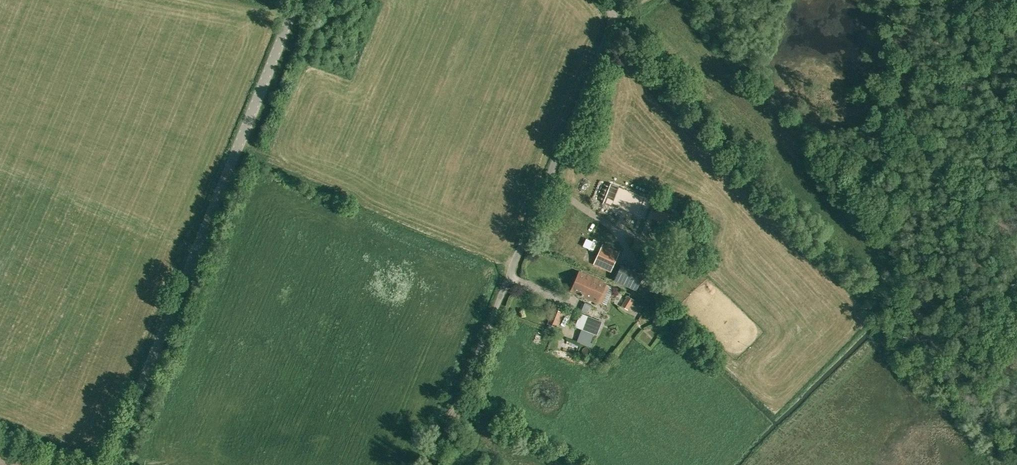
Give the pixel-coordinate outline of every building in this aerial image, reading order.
[(634,216),(642,196),(610,183),(603,203),(634,216)] [(655,212),(652,218),(671,226),(674,216),(671,215),(674,208),(656,201),(653,209),(655,210),(655,212)] [(602,244),(593,264),(611,272),(619,252),(602,244)] [(644,275),(621,265),(613,281),(635,292),(644,275)] [(580,272),(571,292),(598,303),(606,283),(580,272)] [(634,300),(627,296),(620,307),(627,311),(634,300)] [(557,328),(563,313),(554,309),(548,324),(557,328)] [(580,313),(575,327),(597,335),(601,322),(580,313)]
